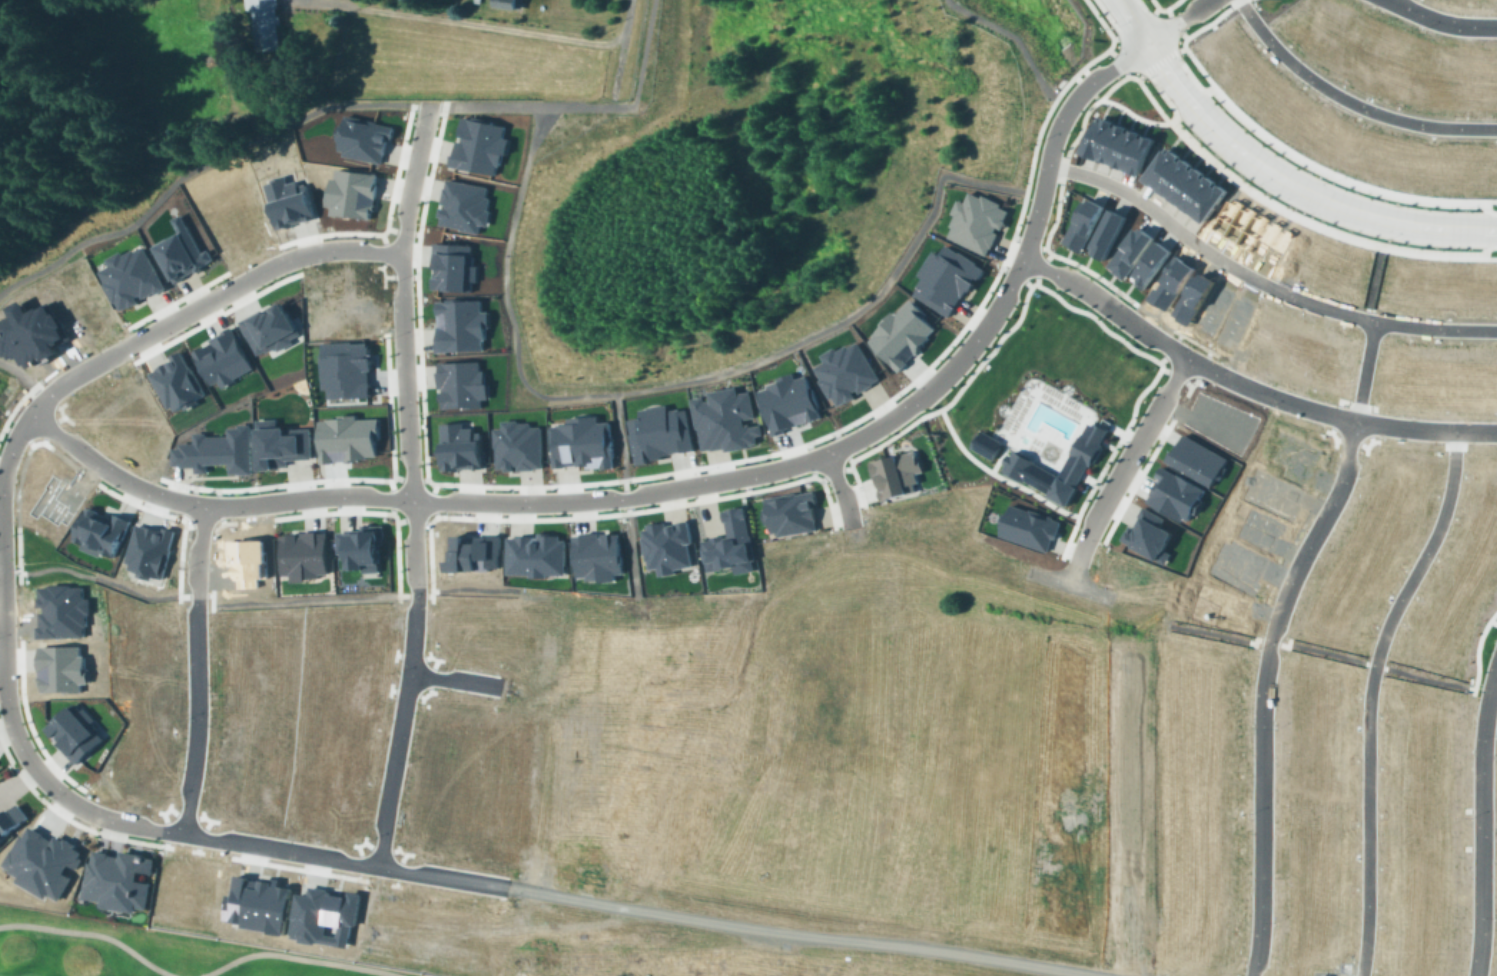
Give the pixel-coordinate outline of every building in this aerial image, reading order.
[(248,11),(247,0),(280,0),(281,7),(278,8),(279,15),(281,15),(282,24),(280,24),(282,49),(258,51),(254,10),(248,11)] [(496,10),(497,0),(521,0),(520,13),(496,10)] [(1081,151),(1098,158),(1112,164),(1125,169),(1140,175),(1156,138),(1141,132),(1128,126),(1114,121),(1096,113),(1081,151)] [(345,115),(395,125),(392,141),(386,140),(381,165),(343,157),(344,150),(338,149),(345,115)] [(464,117),(506,125),(504,137),(510,138),(507,156),(501,155),(497,176),(448,167),(450,154),(457,155),(464,117)] [(1168,145),(1145,178),(1157,187),(1169,195),(1180,204),(1192,212),(1207,223),(1231,190),(1216,179),(1204,171),(1192,162),(1180,154),(1168,145)] [(335,169),(379,175),(372,221),(329,215),(330,207),(324,206),(328,182),(334,183),(335,169)] [(264,184),(263,182),(293,173),(295,181),(302,179),(314,220),(278,231),(264,184)] [(447,179),(488,187),(487,197),(491,197),(489,210),(493,210),(490,227),(480,225),(479,233),(439,226),(447,179)] [(948,234),(953,225),(949,222),(954,212),(950,211),(957,197),(962,200),(968,190),(980,196),(981,193),(1000,203),(999,205),(1008,209),(1003,219),(1004,220),(1000,228),(996,226),(994,229),(997,231),(989,247),(987,246),(983,252),(948,234)] [(1231,193),(1245,201),(1257,209),(1270,216),(1282,223),(1298,232),(1279,266),(1263,257),(1250,250),(1238,242),(1225,235),(1211,227),(1231,193)] [(1063,241),(1088,195),(1108,206),(1082,252),(1063,241)] [(1112,208),(1128,217),(1106,258),(1090,249),(1112,208)] [(154,248),(180,233),(172,219),(181,214),(202,253),(209,250),(216,263),(175,286),(154,248)] [(1108,265),(1137,227),(1140,230),(1143,227),(1156,238),(1125,278),(1108,265)] [(1287,272),(1300,233),(1315,238),(1329,243),(1343,247),(1357,252),(1372,257),(1359,296),(1344,291),(1330,286),(1316,282),(1302,277),(1287,272)] [(1159,240),(1173,250),(1143,289),(1136,283),(1140,278),(1133,273),(1159,240)] [(434,243),(476,245),(475,264),(479,264),(478,282),(473,282),(473,292),(432,289),(434,243)] [(944,243),(957,251),(957,250),(975,260),(974,262),(982,267),(976,277),(971,275),(969,279),(973,281),(967,290),(964,288),(948,315),(912,293),(916,287),(915,286),(921,276),(917,273),(932,249),(938,253),(944,243)] [(143,247),(167,288),(123,314),(116,302),(113,304),(103,286),(106,284),(99,272),(110,266),(106,260),(120,251),(124,259),(143,247)] [(1176,254),(1196,267),(1168,310),(1148,297),(1176,254)] [(309,273),(314,339),(367,336),(362,270),(309,273)] [(1197,274),(1201,276),(1204,272),(1217,281),(1190,324),(1173,314),(1197,274)] [(1218,282),(1234,291),(1211,334),(1199,327),(1199,326),(1195,324),(1197,321),(1218,282)] [(1244,323),(1245,324),(1241,332),(1238,330),(1236,334),(1239,336),(1233,349),(1220,343),(1221,342),(1213,339),(1225,315),(1226,315),(1235,296),(1239,299),(1241,295),(1255,301),(1244,323)] [(868,337),(913,297),(943,331),(898,371),(868,337)] [(241,323),(280,299),(300,332),(290,338),(293,343),(278,352),(274,347),(260,355),(241,323)] [(12,356),(0,351),(0,330),(0,321),(12,314),(9,307),(22,300),(28,313),(48,303),(66,338),(53,344),(58,353),(29,368),(21,352),(12,356)] [(437,302),(482,300),(482,311),(489,311),(490,328),(484,328),(485,350),(439,352),(437,302)] [(1257,353),(1248,349),(1249,346),(1243,343),(1261,304),(1276,311),(1257,353)] [(1261,360),(1279,312),(1298,320),(1280,367),(1261,360)] [(1302,322),(1318,327),(1304,371),(1295,368),(1295,367),(1289,365),(1290,360),(1289,360),(1302,322)] [(194,351),(200,348),(202,352),(215,345),(212,339),(233,329),(256,372),(223,389),(219,382),(211,385),(194,351)] [(1321,330),(1338,335),(1326,381),(1313,378),(1313,377),(1309,375),(1321,330)] [(1331,380),(1343,333),(1362,338),(1350,382),(1341,380),(1341,383),(1331,380)] [(813,365),(824,359),(821,354),(837,345),(839,348),(856,338),(880,380),(836,405),(813,365)] [(322,344),(370,342),(372,399),(330,401),(330,388),(323,388),(322,344)] [(148,375),(173,361),(171,357),(182,350),(207,393),(170,413),(148,375)] [(439,363),(481,361),(482,371),(487,370),(488,400),(483,400),(484,408),(442,410),(439,363)] [(773,436),(760,391),(780,385),(779,379),(795,374),(797,380),(807,377),(820,422),(773,436)] [(691,396),(709,393),(709,390),(738,385),(739,391),(750,389),(754,415),(743,417),(744,425),(761,421),(764,439),(700,450),(691,396)] [(1183,423),(1200,394),(1246,419),(1230,449),(1183,423)] [(628,420),(641,418),(640,410),(667,405),(669,412),(686,409),(694,451),(663,456),(664,461),(636,466),(628,420)] [(549,426),(567,424),(567,417),(597,414),(597,422),(610,421),(614,469),(585,471),(585,466),(553,469),(549,426)] [(319,421),(329,421),(328,416),(358,415),(358,420),(379,420),(380,459),(320,461),(319,421)] [(1013,448),(1058,472),(1088,417),(1108,427),(1099,443),(1104,446),(1092,467),(1087,463),(1066,503),(1002,469),(1013,448)] [(255,419),(276,418),(276,428),(309,428),(309,459),(286,459),(286,464),(278,464),(279,469),(256,470),(255,419)] [(493,429),(503,428),(503,421),(517,420),(517,423),(530,422),(531,427),(541,427),(544,469),(506,471),(506,468),(496,469),(493,429)] [(250,470),(228,471),(227,463),(206,463),(206,472),(192,473),(192,465),(171,466),(170,440),(194,439),(194,435),(228,433),(228,424),(248,423),(250,470)] [(440,424),(465,423),(465,427),(474,427),(474,431),(482,431),(483,465),(459,466),(460,471),(442,471),(440,424)] [(1278,427),(1325,449),(1319,463),(1313,460),(1303,482),(1282,472),(1285,465),(1272,459),(1280,443),(1272,439),(1278,427)] [(982,428),(1004,440),(993,459),(971,447),(982,428)] [(1183,432),(1227,456),(1212,484),(1164,457),(1170,447),(1173,449),(1183,432)] [(867,460),(916,447),(922,470),(914,472),(919,488),(878,500),(867,460)] [(1158,464),(1204,488),(1188,519),(1183,516),(1181,520),(1145,501),(1158,477),(1153,474),(1158,464)] [(1242,497),(1251,478),(1250,478),(1255,466),(1302,489),(1295,502),(1299,504),(1295,512),(1294,511),(1290,520),(1242,497)] [(26,511),(47,476),(50,471),(64,480),(61,484),(75,492),(76,489),(84,494),(65,525),(58,521),(56,525),(47,519),(42,527),(30,519),(33,515),(26,511)] [(761,499),(814,488),(817,505),(810,506),(815,526),(774,535),(772,529),(767,530),(761,499)] [(1236,534),(1240,525),(1239,525),(1243,516),(1236,513),(1241,502),(1276,518),(1275,520),(1285,525),(1281,532),(1282,532),(1279,539),(1275,537),(1269,550),(1236,534)] [(999,534),(1009,503),(1061,520),(1054,539),(1050,538),(1046,550),(999,534)] [(1122,536),(1129,524),(1131,525),(1145,504),(1178,524),(1164,547),(1171,551),(1163,562),(1122,536)] [(71,537),(85,505),(110,516),(112,512),(129,519),(113,555),(102,550),(100,556),(79,547),(81,542),(71,537)] [(699,537),(723,533),(719,509),(742,505),(753,570),(732,574),(731,566),(705,570),(699,537)] [(638,525),(665,521),(665,526),(675,525),(675,521),(683,520),(690,566),(674,569),(675,574),(656,577),(655,568),(645,569),(638,525)] [(135,521),(158,528),(160,524),(174,528),(172,535),(161,576),(150,573),(149,578),(133,574),(134,569),(126,567),(128,560),(124,559),(135,521)] [(335,532),(358,530),(358,525),(383,524),(384,541),(385,571),(362,572),(361,566),(345,567),(344,553),(336,553),(335,532)] [(277,535),(325,532),(327,572),(315,573),(316,580),(289,581),(289,575),(279,575),(277,535)] [(506,536),(534,536),(535,532),(559,533),(559,538),(564,538),(563,575),(505,573),(506,536)] [(571,534),(598,532),(598,535),(619,533),(622,572),(613,572),(613,579),(586,581),(586,576),(574,576),(571,534)] [(442,572),(441,559),(452,558),(452,536),(497,535),(497,571),(442,572)] [(1208,572),(1212,563),(1208,561),(1215,546),(1219,548),(1223,540),(1227,542),(1229,538),(1265,556),(1261,564),(1262,564),(1256,578),(1255,577),(1253,580),(1257,582),(1253,592),(1236,584),(1236,585),(1208,572)] [(227,540),(263,539),(264,562),(260,562),(261,577),(256,577),(256,585),(242,586),(233,586),(233,563),(227,563),(227,540)] [(1201,582),(1250,597),(1246,611),(1250,612),(1245,630),(1193,614),(1196,605),(1191,603),(1195,589),(1198,590),(1201,582)] [(36,586),(37,586),(83,585),(84,596),(90,596),(90,615),(83,615),(84,636),(37,638),(36,586)] [(36,643),(79,643),(79,651),(86,651),(86,680),(78,680),(78,688),(36,688),(36,643)] [(41,725),(66,702),(72,709),(78,703),(109,737),(78,766),(41,725)] [(26,816),(0,837),(0,815),(16,803),(26,816)] [(27,825),(52,842),(59,832),(83,849),(79,854),(85,859),(57,900),(46,893),(42,900),(15,882),(19,876),(1,864),(27,825)] [(80,897),(88,861),(89,862),(91,851),(118,857),(120,848),(153,856),(149,874),(138,872),(136,879),(149,882),(142,909),(131,906),(130,913),(96,905),(97,901),(80,897)] [(224,918),(226,895),(232,896),(235,874),(281,879),(280,885),(290,886),(285,935),(240,930),(241,920),(224,918)] [(290,935),(296,895),(305,896),(307,884),(360,892),(355,925),(347,924),(344,942),(290,935)]
